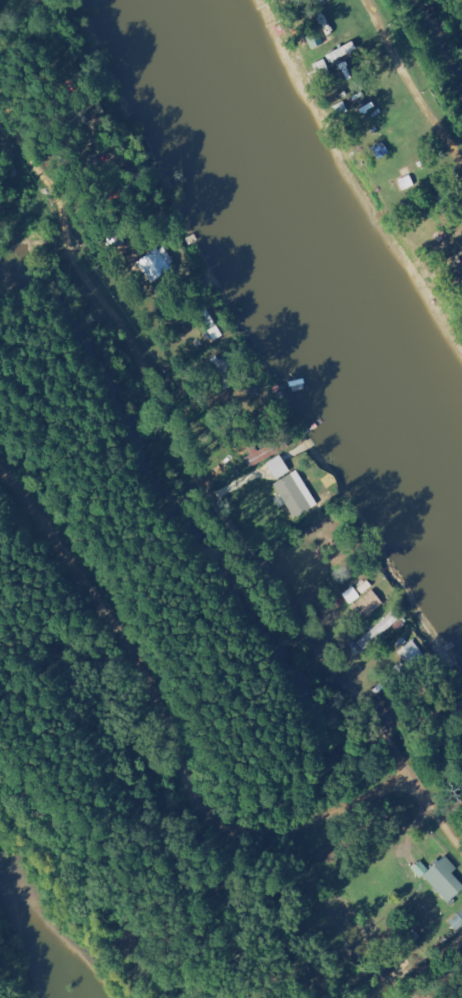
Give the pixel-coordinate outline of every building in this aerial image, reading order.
[(350,51),(347,44),(325,54),(329,62),(350,51)] [(151,269),(156,277),(171,268),(158,247),(134,262),(142,275),(151,269)] [(273,481),(292,517),(316,505),(297,468),(273,481)] [(342,591),(347,602),(358,596),(353,586),(342,591)] [(349,606),(360,619),(382,601),(371,588),(349,606)] [(409,667),(424,655),(411,639),(397,651),(409,667)] [(451,872),(456,867),(445,854),(428,869),(419,859),(413,865),(446,903),(461,889),(461,884),(451,872)] [(448,921),(456,930),(461,924),(461,908),(448,921)]
